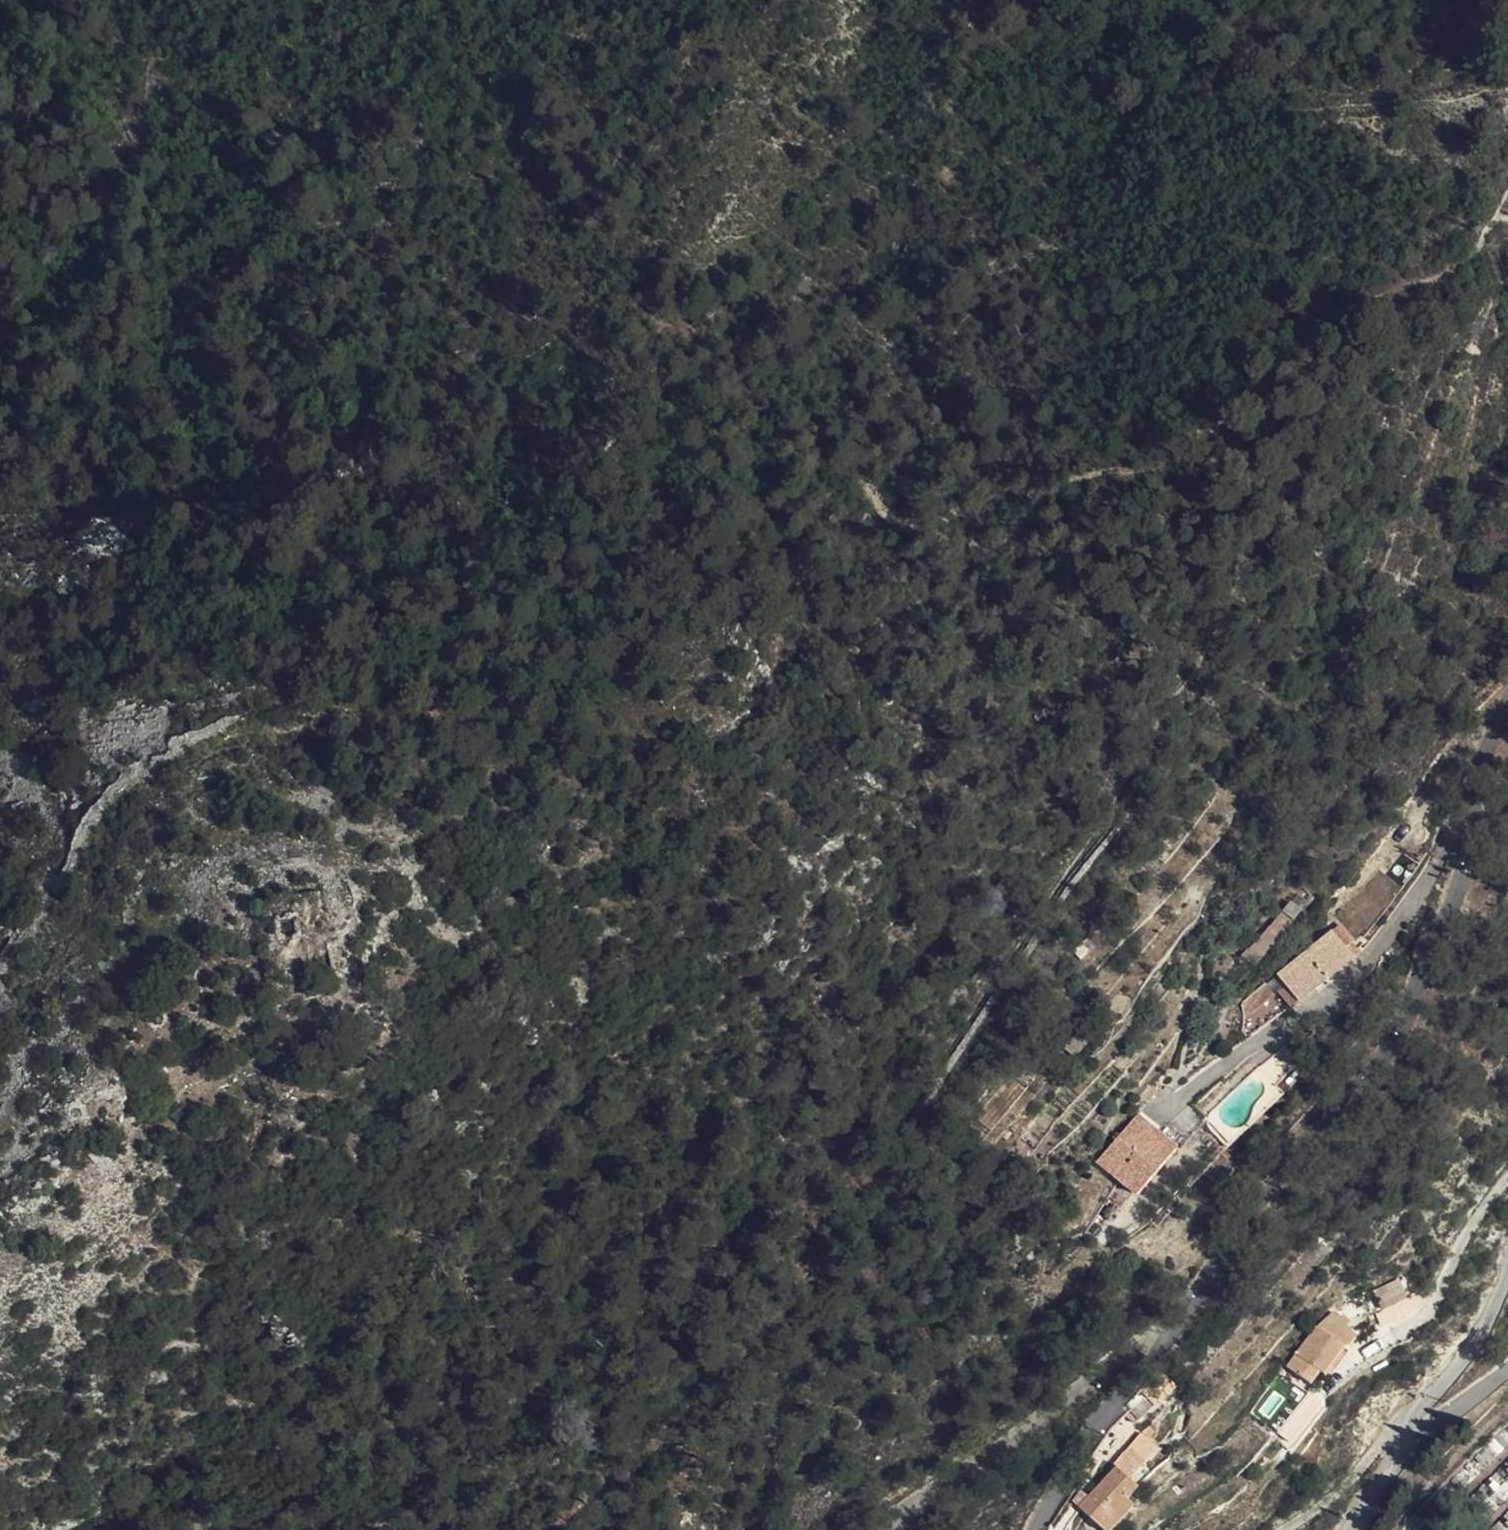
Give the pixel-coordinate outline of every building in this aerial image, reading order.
[(1323,926),(1272,971),(1277,977),(1270,983),(1288,1004),(1347,953),(1340,946),(1323,926)] [(1340,946),(1347,953),(1353,947),(1348,940),(1340,946)] [(1265,977),(1270,983),(1277,977),(1272,971),(1265,977)] [(1161,1138),(1174,1149),(1177,1151),(1204,1120),(1191,1109),(1161,1138)] [(1123,1128),(1140,1141),(1149,1130),(1132,1117),(1123,1128)] [(1149,1130),(1140,1141),(1123,1128),(1095,1163),(1136,1194),(1174,1149),(1161,1138),(1149,1130)] [(1335,1344),(1369,1303),(1342,1278),(1296,1334),(1320,1353),(1330,1341),(1335,1344)] [(1279,1389),(1289,1398),(1308,1375),(1299,1367),(1279,1389)] [(1162,1400),(1137,1428),(1149,1440),(1167,1421),(1161,1415),(1170,1407),(1162,1400)] [(1149,1440),(1137,1428),(1126,1441),(1132,1446),(1140,1450),(1149,1440)] [(1102,1499),(1143,1454),(1140,1450),(1132,1446),(1093,1490),(1102,1499)] [(1494,1454),(1489,1458),(1474,1485),(1475,1500),(1492,1524),(1503,1529),(1507,1529),(1507,1524),(1501,1520),(1507,1515),(1507,1453),(1494,1454)] [(1132,1472),(1147,1457),(1143,1454),(1102,1499),(1114,1510),(1140,1479),(1132,1472)]
